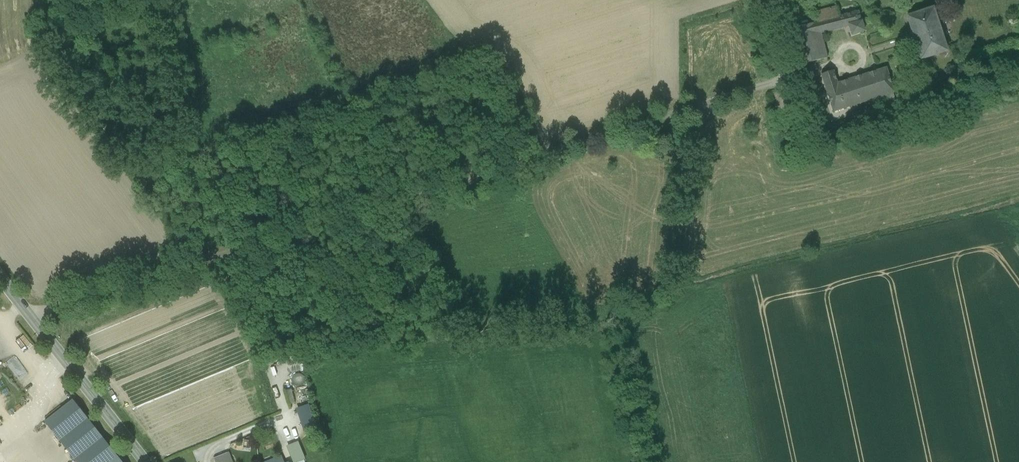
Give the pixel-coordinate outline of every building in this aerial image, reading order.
[(843,3),(814,13),(817,22),(828,19),(847,14),(843,3)] [(933,8),(907,17),(921,59),(946,51),(933,8)] [(847,14),(828,19),(831,30),(849,25),(861,22),(858,12),(847,14)] [(820,33),(831,30),(828,19),(817,22),(795,28),(805,64),(826,58),(820,33)] [(861,22),(849,25),(852,35),(864,31),(861,22)] [(886,68),(855,78),(863,103),(894,93),(886,68)] [(855,78),(837,83),(833,71),(821,74),(833,112),(863,103),(855,78)] [(654,135),(658,146),(667,143),(663,132),(654,135)] [(305,382),(301,373),(292,376),(296,386),(305,382)] [(45,422),(76,461),(111,461),(118,457),(73,400),(45,422)] [(284,455),(285,458),(287,461),(296,461),(304,459),(301,449),(284,455)] [(214,458),(215,461),(231,461),(227,453),(214,458)]
